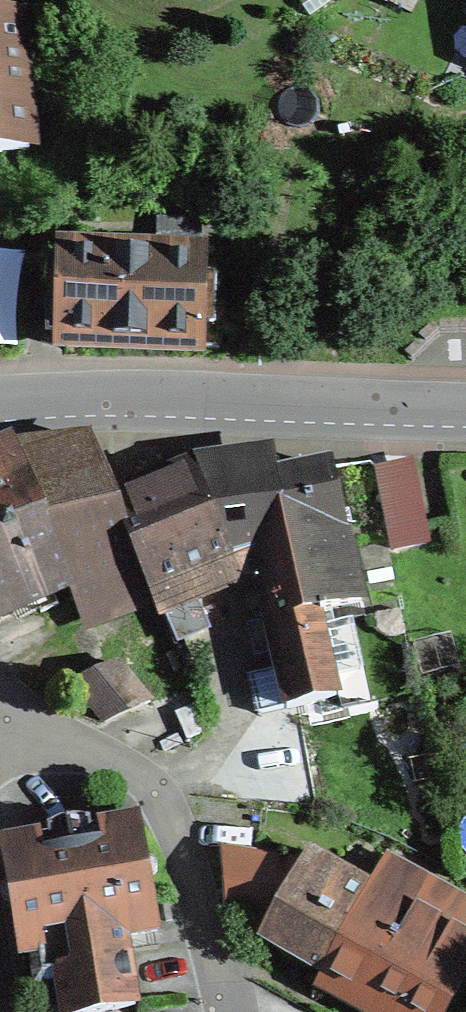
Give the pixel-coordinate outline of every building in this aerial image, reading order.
[(0,18),(0,152),(29,149),(17,16),(0,18)] [(200,252),(68,246),(67,259),(49,258),(48,285),(68,286),(65,341),(195,347),(199,280),(200,252)] [(195,347),(219,348),(236,282),(199,280),(195,347)] [(0,465),(0,466),(32,523),(110,491),(89,427),(0,465)] [(280,479),(274,461),(199,468),(232,558),(253,553),(300,544),(280,479)] [(32,523),(0,466),(0,537),(32,523)] [(331,467),(280,479),(300,544),(316,613),(320,612),(362,603),(331,467)] [(199,468),(115,501),(142,572),(150,594),(232,558),(199,468)] [(110,491),(32,523),(73,593),(82,609),(142,572),(115,501),(110,491)] [(32,523),(0,537),(0,618),(73,593),(32,523)] [(300,544),(253,553),(288,708),(339,696),(320,612),(316,613),(300,544)] [(120,662),(74,684),(106,720),(151,702),(120,662)] [(179,723),(155,738),(171,763),(195,748),(179,723)] [(4,846),(30,987),(61,982),(67,1011),(107,1011),(136,1006),(124,937),(157,931),(137,822),(4,846)] [(303,865),(224,852),(230,916),(270,922),(303,865)] [(262,937),(325,973),(373,889),(309,852),(303,865),(270,922),(262,937)] [(373,889),(325,973),(393,1011),(448,1011),(465,981),(465,898),(392,856),(373,889)]
